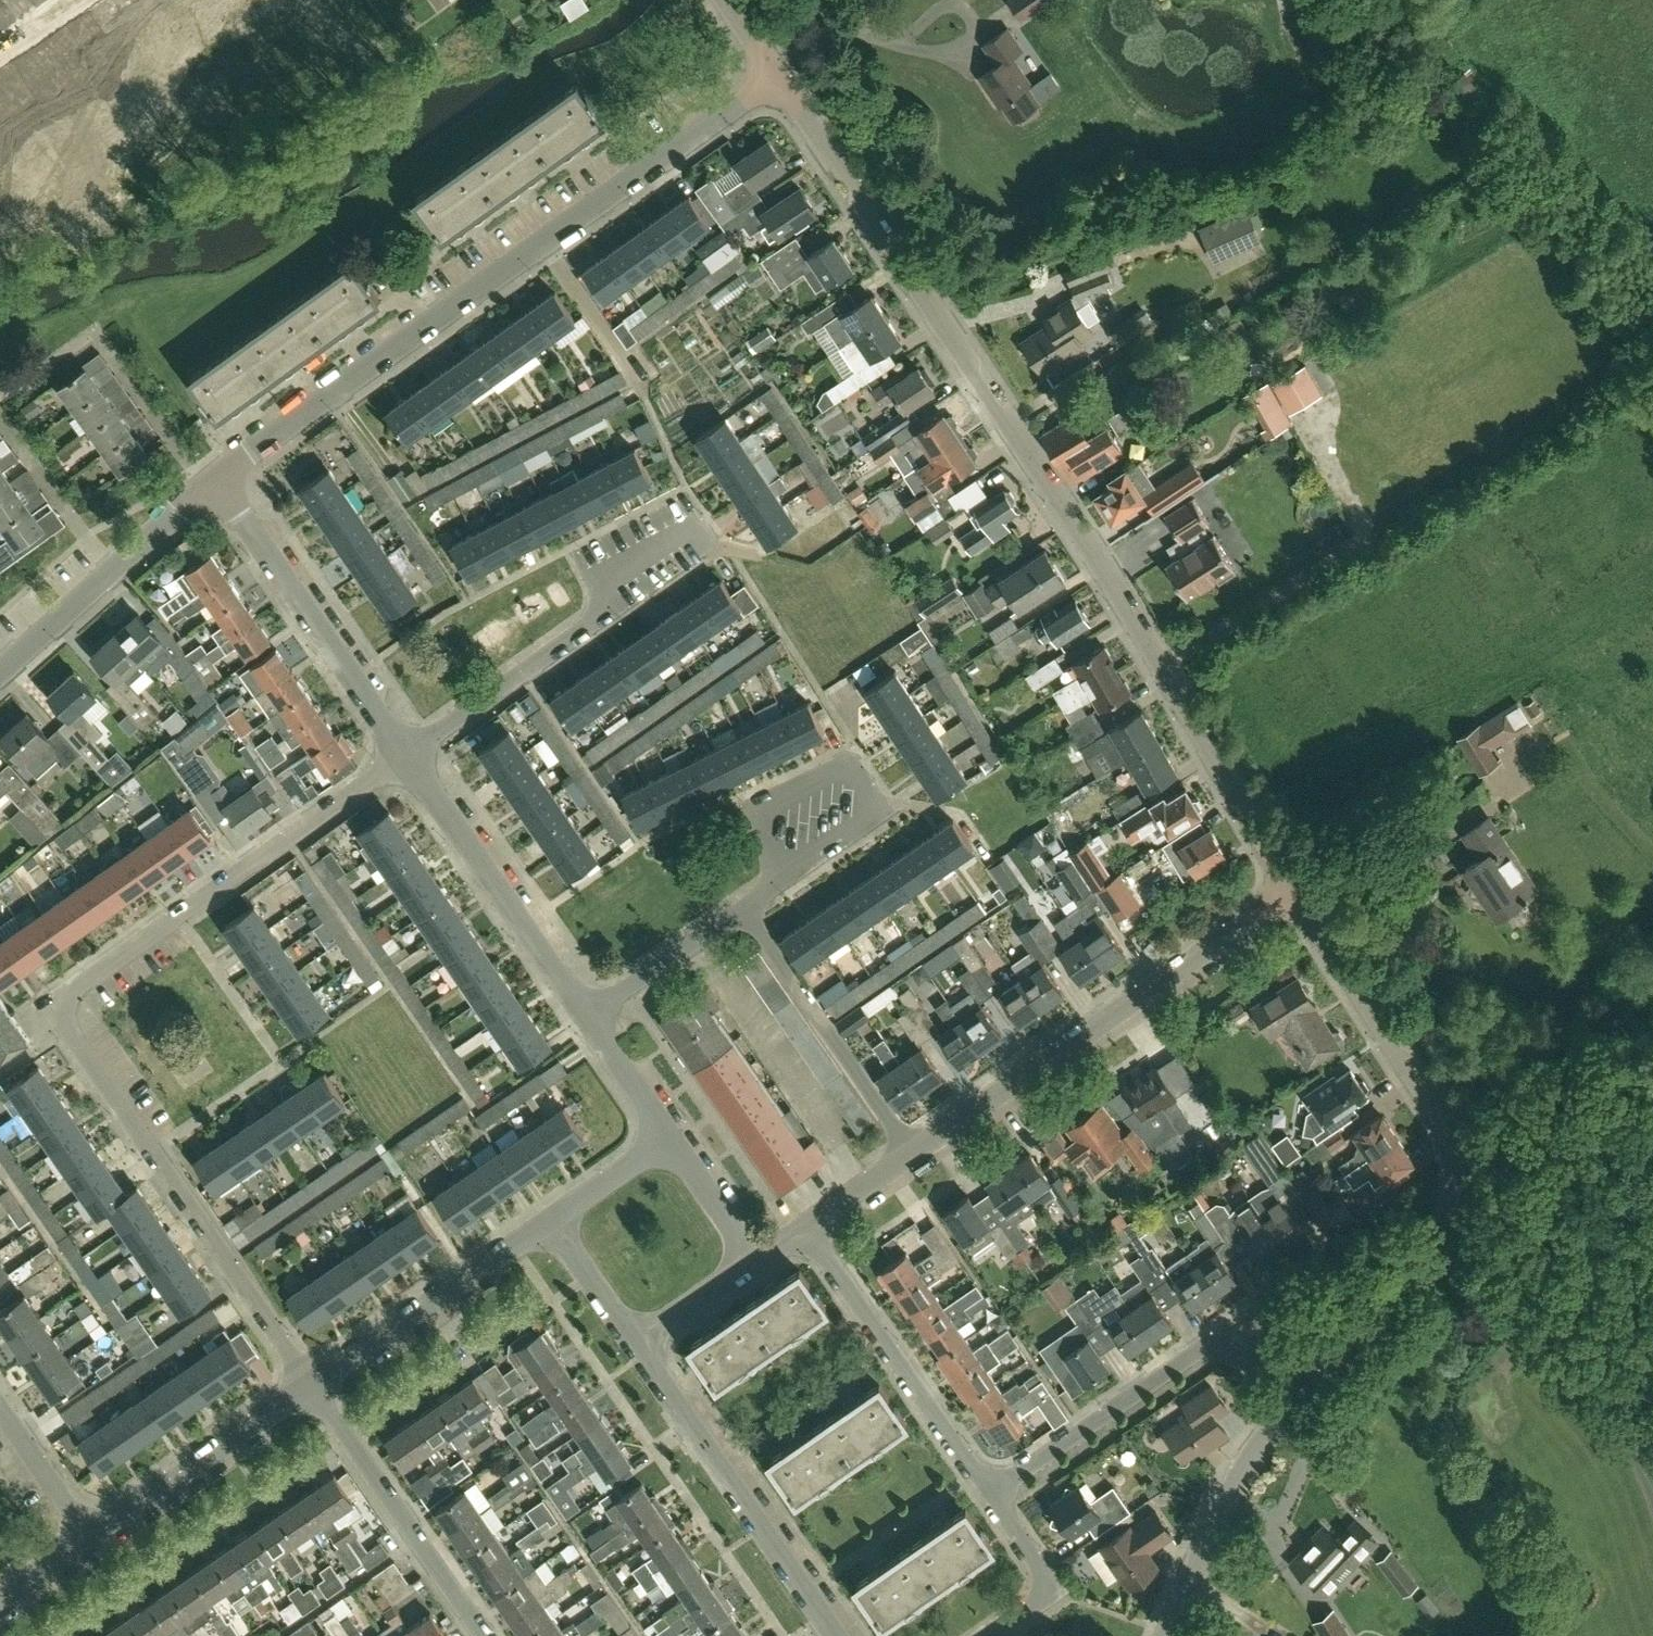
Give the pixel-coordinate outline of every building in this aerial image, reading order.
[(1050,0),(1011,0),(1010,1),(1023,19),(1050,0)] [(1018,41),(1010,30),(986,46),(998,64),(980,76),(995,97),(997,95),(1014,119),(1016,117),(1018,121),(1023,122),(1038,111),(1039,107),(1037,103),(1039,101),(1029,86),(1032,84),(1007,49),(1018,41)] [(577,83),(523,121),(550,159),(560,152),(592,129),(602,122),(604,120),(577,83)] [(550,159),(523,121),(469,160),(496,197),(506,190),(539,167),(550,159)] [(753,186),(784,165),(768,140),(737,161),(748,177),(722,194),(712,178),(697,189),(719,223),(760,195),(753,186)] [(486,204),(496,197),(469,160),(416,198),(442,235),(443,235),(453,228),(486,204)] [(779,236),(815,212),(799,188),(768,208),(760,195),(719,223),(728,236),(743,226),(750,235),(770,222),(779,236)] [(710,223),(690,195),(668,211),(688,239),(710,223)] [(1246,210),(1200,229),(1211,255),(1257,236),(1246,210)] [(688,239),(668,211),(647,226),(667,254),(688,239)] [(667,254),(647,226),(626,241),(646,269),(667,254)] [(852,267),(833,238),(804,257),(798,247),(801,245),(796,237),(763,259),(781,287),(814,265),(827,284),(852,267)] [(646,269),(626,241),(605,256),(625,284),(646,269)] [(724,244),(703,259),(711,271),(719,281),(736,268),(740,274),(743,272),(752,266),(739,247),(730,253),(724,244)] [(625,284),(605,256),(583,271),(604,300),(625,284)] [(371,286),(353,261),(299,300),(326,337),(335,330),(368,307),(378,300),(380,298),(371,286)] [(752,266),(743,272),(749,280),(762,272),(757,263),(752,266)] [(1081,340),(1093,333),(1088,325),(1097,320),(1098,316),(1089,301),(1087,294),(1113,283),(1108,270),(1071,284),(1076,294),(1071,297),(1075,303),(1073,304),(1071,300),(1046,317),(1051,324),(1024,341),(1026,345),(1025,346),(1024,348),(1030,357),(1032,358),(1034,357),(1044,372),(1046,371),(1048,375),(1061,367),(1058,363),(1085,346),(1081,340)] [(711,271),(690,286),(698,296),(719,281),(711,271)] [(690,286),(669,301),(677,311),(698,296),(690,286)] [(724,303),(716,291),(710,296),(718,308),(724,303)] [(554,336),(575,320),(555,292),(533,307),(554,336)] [(842,348),(886,318),(871,296),(843,314),(842,313),(837,316),(830,304),(801,324),(809,335),(825,324),(842,348)] [(315,345),(326,337),(299,300),(245,338),(272,376),(282,368),(315,345)] [(669,301),(648,316),(656,326),(677,311),(669,301)] [(533,351),(554,336),(533,307),(512,322),(533,351)] [(627,347),(656,326),(648,316),(630,329),(623,319),(613,327),(627,347)] [(1248,328),(1241,317),(1221,328),(1228,340),(1248,328)] [(823,412),(836,403),(872,379),(864,368),(874,361),(873,359),(901,340),(886,318),(842,348),(829,355),(846,379),(823,394),(817,404),(823,412)] [(492,337),(512,366),(533,351),(512,322),(492,337)] [(1120,347),(1143,336),(1137,323),(1114,334),(1120,347)] [(749,339),(756,351),(775,338),(768,327),(749,339)] [(471,352),(491,381),(512,366),(492,337),(471,352)] [(262,383),(272,376),(245,338),(192,377),(218,414),(219,414),(229,407),(262,383)] [(744,349),(733,356),(739,366),(750,359),(744,349)] [(76,409),(103,390),(99,385),(91,374),(108,363),(100,352),(83,364),(86,368),(60,387),(76,409)] [(450,367),(470,396),(491,381),(471,352),(450,367)] [(1161,367),(1153,354),(1141,361),(1149,373),(1161,367)] [(1323,394),(1307,364),(1272,384),(1288,414),(1323,394)] [(449,411),(470,396),(450,367),(429,382),(449,411)] [(934,390),(931,386),(935,384),(925,369),(921,371),(918,367),(894,383),(891,378),(873,391),(882,405),(896,396),(905,410),(863,437),(870,448),(892,434),(917,417),(910,406),(934,390)] [(624,368),(599,381),(605,393),(630,380),(624,368)] [(118,411),(114,406),(107,396),(123,384),(115,373),(99,385),(103,390),(76,409),(91,430),(118,411)] [(605,393),(599,381),(575,393),(581,405),(605,393)] [(408,397),(428,426),(449,411),(429,382),(408,397)] [(634,385),(609,398),(616,409),(626,404),(639,427),(653,421),(634,385)] [(777,416),(787,409),(772,387),(762,394),(777,416)] [(552,406),(557,417),(581,405),(575,393),(552,406)] [(134,433),(130,428),(122,417),(138,405),(130,395),(114,406),(118,411),(91,430),(107,452),(134,433)] [(407,441),(428,426),(408,397),(386,413),(407,441)] [(609,398),(586,410),(592,422),(616,409),(609,398)] [(31,402),(23,408),(26,412),(30,418),(38,412),(31,402)] [(1141,421),(1132,404),(1109,418),(1119,435),(1141,421)] [(1264,414),(1276,435),(1292,425),(1281,405),(1264,414)] [(528,418),(534,430),(557,417),(552,406),(528,418)] [(791,437),(802,430),(787,409),(777,416),(791,437)] [(586,410),(563,422),(569,434),(592,422),(586,410)] [(57,438),(79,422),(73,415),(52,431),(57,438)] [(919,464),(959,438),(952,428),(956,426),(957,422),(953,416),(949,416),(946,418),(944,415),(904,441),(919,464)] [(1057,459),(1090,439),(1075,415),(1042,434),(1057,459)] [(122,473),(149,454),(137,438),(153,427),(146,416),(130,428),(134,433),(107,452),(122,473)] [(504,430),(510,442),(534,430),(528,418),(504,430)] [(741,440),(726,418),(697,438),(712,460),(741,440)] [(563,422),(540,434),(546,445),(569,434),(563,422)] [(1109,428),(1090,439),(1057,459),(1072,484),(1124,453),(1109,428)] [(480,443),(486,454),(510,442),(504,430),(480,443)] [(805,458),(816,451),(802,430),(791,437),(805,458)] [(540,434),(517,446),(523,457),(546,445),(540,434)] [(901,448),(892,434),(870,448),(880,463),(901,448)] [(937,488),(975,462),(973,458),(976,456),(977,453),(973,447),(970,447),(966,449),(959,438),(919,464),(927,475),(936,488),(937,488)] [(726,481),(755,462),(741,440),(712,460),(726,481)] [(456,455),(462,467),(486,454),(480,443),(456,455)] [(517,446),(494,458),(500,469),(523,457),(517,446)] [(10,481),(3,470),(19,459),(12,448),(0,456),(0,495),(13,485),(10,481)] [(652,479),(636,448),(612,460),(628,491),(652,479)] [(812,487),(831,474),(816,451),(805,458),(797,464),(812,487)] [(462,467),(456,455),(431,468),(437,479),(462,467)] [(494,458),(471,469),(477,481),(500,469),(494,458)] [(628,491),(612,460),(589,472),(605,503),(628,491)] [(1159,489),(1141,461),(1113,480),(1115,484),(1097,495),(1113,520),(1144,499),(1159,489)] [(769,482),(755,462),(726,481),(741,503),(770,483),(769,482)] [(344,490),(329,468),(300,488),(315,510),(344,490)] [(403,501),(435,484),(428,471),(421,475),(416,468),(406,474),(402,468),(387,478),(403,501)] [(1195,480),(1188,468),(1160,486),(1168,499),(1195,480)] [(25,502),(18,491),(34,479),(27,469),(10,481),(13,485),(0,495),(0,522),(2,525),(29,506),(25,502)] [(471,469),(448,481),(454,493),(477,481),(471,469)] [(605,503),(589,472),(579,478),(574,469),(562,475),(583,515),(605,503)] [(831,474),(812,487),(804,492),(809,500),(826,489),(835,502),(829,506),(835,516),(853,505),(831,474)] [(583,515),(562,475),(550,482),(554,491),(544,496),(560,527),(583,515)] [(755,524),(784,504),(777,494),(788,486),(780,475),(769,482),(770,483),(741,503),(755,524)] [(430,505),(454,493),(448,481),(424,494),(430,505)] [(869,497),(860,485),(849,492),(857,505),(869,497)] [(13,540),(0,549),(0,570),(49,535),(33,513),(49,501),(42,490),(25,502),(29,506),(2,525),(13,540)] [(330,531),(359,511),(344,490),(315,510),(330,531)] [(937,504),(928,490),(906,504),(916,519),(937,504)] [(961,537),(971,553),(994,538),(995,539),(1010,528),(1005,520),(1019,511),(1013,503),(1015,498),(1010,491),(1005,491),(1005,490),(975,509),(984,522),(961,537)] [(560,527),(544,496),(521,508),(537,539),(560,527)] [(1208,522),(1193,498),(1165,516),(1179,539),(1170,545),(1178,557),(1166,565),(1186,597),(1234,566),(1230,561),(1214,535),(1208,538),(1201,527),(1208,522)] [(799,526),(784,504),(755,524),(770,546),(799,526)] [(880,523),(868,505),(858,511),(878,540),(883,536),(876,525),(880,523)] [(537,539),(521,508),(498,520),(514,551),(537,539)] [(345,552),(373,532),(359,511),(330,531),(345,552)] [(491,563),(475,532),(474,532),(467,520),(456,526),(463,538),(451,544),(468,575),(491,563)] [(514,551),(498,520),(475,532),(491,563),(514,551)] [(359,573),(388,553),(373,532),(345,552),(359,573)] [(1326,534),(1313,542),(1320,552),(1332,544),(1326,534)] [(1021,609),(1065,580),(1046,550),(988,587),(998,602),(1000,605),(1013,596),(1021,609)] [(167,616),(169,614),(226,575),(211,553),(177,577),(184,588),(160,605),(167,616)] [(374,594),(403,575),(388,553),(359,573),(374,594)] [(209,601),(217,613),(240,596),(226,575),(169,614),(175,621),(186,613),(188,616),(209,601)] [(389,616),(418,596),(403,575),(374,594),(389,616)] [(924,614),(961,591),(951,576),(915,600),(924,614)] [(746,583),(732,593),(722,579),(700,595),(721,623),(741,609),(745,614),(760,603),(746,583)] [(996,604),(982,582),(964,594),(978,616),(996,604)] [(721,623),(700,595),(679,609),(700,638),(721,623)] [(220,642),(255,618),(240,596),(217,613),(225,624),(213,632),(220,642)] [(1055,608),(1042,616),(1046,622),(1033,631),(1029,625),(1012,635),(1011,633),(997,642),(989,648),(999,663),(1021,649),(1017,643),(1033,633),(1039,643),(1043,640),(1044,641),(1054,635),(1060,644),(1092,624),(1076,600),(1057,612),(1055,608)] [(679,653),(700,638),(679,609),(658,624),(679,653)] [(138,612),(115,633),(139,658),(150,672),(169,658),(181,675),(195,666),(191,660),(187,654),(169,629),(160,637),(138,612)] [(997,642),(1011,633),(1010,632),(1018,627),(1011,616),(989,630),(997,642)] [(246,656),(270,639),(255,618),(220,642),(227,652),(238,644),(246,656)] [(679,653),(658,624),(637,639),(658,668),(679,653)] [(757,629),(735,645),(743,657),(765,641),(757,629)] [(115,633),(93,653),(115,678),(106,686),(130,714),(142,726),(158,713),(146,699),(138,691),(154,677),(150,672),(139,658),(115,633)] [(658,668),(637,639),(616,654),(636,682),(658,668)] [(774,642),(753,657),(761,669),(782,653),(774,642)] [(191,660),(206,650),(202,643),(187,654),(191,660)] [(934,676),(948,667),(934,644),(920,654),(934,676)] [(713,661),(721,673),(743,657),(735,645),(713,661)] [(1060,703),(1118,669),(1104,647),(1074,664),(1082,676),(1054,692),(1060,703)] [(256,695),(291,670),(276,648),(252,665),(254,667),(242,675),(256,695)] [(206,650),(191,660),(195,666),(209,688),(224,677),(206,650)] [(636,682),(616,654),(595,669),(615,697),(636,682)] [(1064,669),(1056,656),(1025,676),(1033,689),(1064,669)] [(761,669),(753,657),(732,672),(740,683),(761,669)] [(691,676),(699,688),(721,673),(713,661),(691,676)] [(934,676),(949,698),(963,688),(948,667),(934,676)] [(615,697),(595,669),(574,683),(594,712),(615,697)] [(1131,692),(1118,669),(1060,703),(1067,714),(1094,698),(1101,709),(1131,692)] [(74,670),(48,693),(68,716),(58,725),(80,751),(81,750),(97,768),(112,785),(124,775),(109,758),(93,739),(101,732),(80,708),(95,694),(74,670)] [(256,695),(271,716),(306,691),(291,670),(256,695)] [(910,693),(896,671),(866,691),(881,713),(910,693)] [(711,687),(719,698),(740,683),(732,672),(711,687)] [(669,691),(677,703),(699,688),(691,676),(669,691)] [(594,712),(574,683),(553,699),(573,727),(582,721),(587,727),(598,719),(593,713),(594,712)] [(690,702),(698,713),(719,698),(711,687),(690,702)] [(949,698),(963,719),(977,710),(963,688),(949,698)] [(271,716),(286,738),(321,713),(306,691),(271,716)] [(647,707),(655,719),(677,703),(669,691),(647,707)] [(924,715),(910,693),(881,713),(895,734),(924,715)] [(232,696),(220,704),(226,714),(239,706),(232,696)] [(207,786),(210,790),(220,783),(220,776),(204,753),(197,752),(194,747),(229,719),(226,714),(220,704),(218,702),(161,746),(196,794),(207,786)] [(669,716),(677,728),(698,713),(690,702),(669,716)] [(825,734),(810,702),(786,714),(801,745),(825,734)] [(239,706),(226,714),(229,719),(241,736),(254,727),(239,706)] [(545,736),(556,728),(541,706),(530,714),(545,736)] [(625,722),(633,734),(655,719),(647,707),(625,722)] [(963,719),(977,741),(991,732),(977,710),(963,719)] [(1456,740),(1479,777),(1500,763),(1492,750),(1516,734),(1501,710),(1456,740)] [(1067,726),(1074,738),(1100,723),(1093,711),(1067,726)] [(1160,741),(1142,711),(1111,729),(1112,730),(1106,733),(1100,723),(1074,738),(1080,749),(1097,739),(1114,768),(1129,759),(1160,741)] [(0,736),(22,760),(23,762),(34,774),(35,774),(54,756),(57,759),(63,766),(80,751),(58,725),(47,736),(26,712),(0,736)] [(304,739),(312,751),(336,734),(321,713),(286,738),(292,747),(304,739)] [(801,745),(786,714),(763,726),(778,757),(801,745)] [(938,736),(930,723),(935,719),(932,714),(926,718),(924,715),(895,734),(909,755),(938,736)] [(179,715),(167,726),(174,735),(187,724),(179,715)] [(648,731),(656,743),(677,728),(669,716),(648,731)] [(603,737),(612,749),(633,734),(625,722),(603,737)] [(778,757),(763,726),(740,737),(755,768),(778,757)] [(571,749),(556,728),(545,736),(560,757),(571,749)] [(509,729),(480,749),(496,771),(524,751),(509,729)] [(626,746),(634,757),(656,743),(648,731),(626,746)] [(1006,754),(991,732),(977,741),(992,763),(1006,754)] [(358,766),(351,756),(353,754),(354,750),(346,739),(342,742),(336,734),(312,751),(278,776),(293,796),(308,785),(300,775),(319,761),(334,783),(358,766)] [(261,752),(277,741),(273,735),(257,746),(261,752)] [(923,777),(952,758),(938,736),(909,755),(923,777)] [(596,760),(612,749),(603,737),(587,748),(596,760)] [(755,768),(740,737),(717,748),(732,780),(755,768)] [(277,741),(261,752),(271,767),(287,756),(277,741)] [(1178,772),(1160,741),(1129,759),(1147,790),(1178,772)] [(634,757),(626,746),(605,761),(613,773),(634,757)] [(687,747),(676,752),(683,765),(694,760),(687,747)] [(732,780),(717,748),(694,760),(709,791),(732,780)] [(560,757),(575,778),(586,771),(571,749),(560,757)] [(539,772),(536,767),(524,751),(496,771),(510,792),(539,772)] [(161,755),(135,775),(140,781),(166,762),(161,755)] [(937,799),(967,780),(952,758),(923,777),(937,799)] [(709,791),(694,760),(683,765),(671,771),(686,802),(709,791)] [(5,789),(22,808),(47,836),(64,823),(38,794),(8,762),(0,769),(0,793),(5,789)] [(575,778),(589,799),(600,792),(586,771),(575,778)] [(686,802),(671,771),(647,783),(663,814),(686,802)] [(525,813),(554,793),(539,772),(510,792),(525,813)] [(135,775),(122,785),(129,794),(142,785),(135,775)] [(268,788),(260,793),(254,783),(234,797),(223,781),(220,783),(210,790),(222,807),(226,804),(243,828),(271,809),(270,807),(278,802),(268,788)] [(663,814),(647,783),(624,795),(639,826),(663,814)] [(1148,809),(1146,804),(1121,819),(1134,840),(1162,822),(1169,834),(1201,814),(1199,810),(1201,807),(1196,799),(1192,800),(1186,789),(1167,801),(1164,796),(1151,804),(1152,806),(1148,809)] [(124,803),(115,791),(98,803),(108,815),(124,803)] [(589,799),(604,821),(615,813),(600,792),(589,799)] [(540,834),(568,814),(554,793),(525,813),(536,828),(540,834)] [(1113,823),(1121,819),(1146,804),(1138,793),(1106,812),(1113,823)] [(190,807),(200,821),(206,817),(196,803),(190,807)] [(75,822),(83,833),(103,818),(96,807),(75,822)] [(190,807),(170,821),(169,822),(189,850),(210,835),(200,821),(190,807)] [(189,850),(169,822),(170,821),(162,810),(151,818),(158,829),(148,837),(168,865),(189,850)] [(1070,810),(1060,816),(1067,828),(1077,822),(1070,810)] [(377,855),(375,853),(404,833),(389,811),(360,831),(369,844),(362,849),(370,860),(377,855)] [(630,835),(615,813),(604,821),(619,843),(630,835)] [(554,855),(583,836),(568,814),(540,834),(554,855)] [(1466,868),(1498,916),(1537,891),(1489,818),(1465,834),(1481,858),(1466,868)] [(974,849),(954,819),(932,835),(952,864),(974,849)] [(63,848),(83,833),(75,822),(55,837),(63,848)] [(1210,829),(1180,847),(1175,838),(1145,856),(1153,869),(1182,850),(1196,873),(1226,855),(1210,829)] [(390,874),(418,854),(404,833),(375,853),(377,855),(370,860),(366,862),(374,873),(384,866),(390,874)] [(952,864),(932,835),(911,849),(931,878),(952,864)] [(569,877),(598,858),(583,836),(554,855),(569,877)] [(168,865),(148,837),(127,851),(147,880),(168,865)] [(1088,844),(1072,854),(1094,889),(1110,879),(1088,844)] [(311,862),(326,884),(345,871),(330,849),(311,862)] [(931,878),(911,849),(889,864),(910,893),(931,878)] [(147,880),(127,851),(106,866),(126,894),(147,880)] [(1062,851),(1054,856),(1062,868),(1072,861),(1068,855),(1070,853),(1069,852),(1062,851)] [(390,874),(405,895),(433,875),(418,854),(390,874)] [(1054,856),(1047,861),(1055,873),(1058,871),(1062,868),(1054,856)] [(1091,888),(1073,861),(1072,861),(1062,868),(1058,871),(1077,898),(1091,888)] [(910,893),(889,864),(868,878),(888,908),(910,893)] [(126,894),(106,866),(85,881),(105,909),(126,894)] [(291,878),(306,900),(320,890),(305,868),(291,878)] [(326,884),(341,905),(352,898),(337,877),(346,872),(345,871),(326,884)] [(0,882),(0,890),(2,893),(15,883),(9,875),(0,882)] [(419,916),(448,897),(433,875),(405,895),(419,916)] [(1139,905),(1118,875),(1098,889),(1118,919),(1139,905)] [(888,908),(868,878),(847,893),(867,922),(888,908)] [(994,878),(983,886),(989,894),(1000,887),(994,878)] [(105,909),(85,881),(64,895),(84,924),(105,909)] [(989,894),(978,902),(986,912),(1008,897),(1000,887),(989,894)] [(306,900),(321,921),(335,911),(320,890),(306,900)] [(867,922),(847,893),(826,908),(846,937),(867,922)] [(1013,901),(1030,925),(1050,955),(1062,946),(1042,917),(1040,917),(1024,893),(1013,901)] [(84,924),(64,895),(43,910),(64,939),(84,924)] [(434,937),(462,918),(448,897),(419,916),(434,937)] [(356,926),(366,919),(352,898),(341,905),(356,926)] [(1103,966),(1124,952),(1105,923),(1103,924),(1088,901),(1068,915),(1103,966)] [(957,916),(964,927),(986,912),(978,902),(957,916)] [(241,946),(270,925),(255,903),(225,924),(241,946)] [(846,937),(826,908),(804,922),(824,952),(846,937)] [(43,953),(64,939),(43,910),(23,925),(43,953)] [(328,947),(335,942),(350,932),(335,911),(321,921),(321,922),(314,927),(328,947)] [(1081,981),(1103,966),(1068,915),(1055,923),(1070,946),(1061,952),(1081,981)] [(936,931),(943,942),(964,927),(957,916),(936,931)] [(434,937),(448,959),(477,939),(462,918),(434,937)] [(370,948),(381,940),(366,919),(356,926),(370,948)] [(824,952),(804,922),(782,937),(802,967),(824,952)] [(43,953),(23,925),(2,939),(22,968),(43,953)] [(255,967),(285,946),(270,925),(241,946),(255,967)] [(1042,1008),(1063,993),(1041,961),(1050,955),(1030,925),(1017,933),(1030,951),(1011,964),(1022,979),(1042,1008)] [(914,946),(922,956),(943,942),(936,931),(914,946)] [(335,942),(350,963),(364,953),(350,932),(335,942)] [(969,967),(989,997),(1002,989),(973,947),(965,934),(953,943),(970,967),(969,967)] [(2,939),(0,941),(0,983),(22,968),(2,939)] [(448,959),(463,980),(492,960),(477,939),(448,959)] [(385,969),(396,961),(381,940),(370,948),(385,969)] [(270,988),(300,967),(285,946),(255,967),(270,988)] [(893,960),(900,971),(922,956),(914,946),(893,960)] [(380,975),(364,953),(350,963),(365,985),(380,975)] [(478,1001),(506,981),(492,960),(463,980),(478,1001)] [(872,975),(879,986),(900,971),(893,960),(872,975)] [(400,990),(411,983),(396,961),(385,969),(400,990)] [(285,1009),(314,988),(300,967),(270,988),(285,1009)] [(981,1049),(1003,1035),(983,1006),(981,1007),(979,1004),(989,997),(969,967),(959,975),(970,992),(952,1005),(951,1006),(981,1049)] [(849,990),(857,1001),(879,986),(872,975),(849,990)] [(857,1001),(849,990),(843,978),(821,993),(829,1005),(836,1015),(857,1001)] [(1020,1022),(1042,1008),(1022,979),(1001,994),(1020,1022)] [(1284,1027),(1308,1066),(1340,1046),(1339,1044),(1343,1042),(1344,1038),(1340,1031),(1335,1030),(1332,1033),(1298,979),(1253,1007),(1271,1036),(1284,1027)] [(492,1022),(521,1003),(506,981),(478,1001),(492,1022)] [(414,1011),(425,1004),(411,983),(400,990),(414,1011)] [(720,1002),(709,986),(699,993),(699,992),(663,1016),(680,1041),(716,1017),(710,1009),(720,1002)] [(909,1009),(929,1038),(940,1031),(909,987),(899,994),(899,995),(909,1009)] [(300,1031),(329,1010),(314,988),(285,1009),(300,1031)] [(2,1059),(31,1039),(9,1009),(0,997),(0,1056),(2,1059)] [(959,1064),(981,1049),(951,1006),(952,1005),(947,999),(935,1007),(950,1028),(940,1035),(959,1064)] [(492,1022),(507,1043),(536,1024),(521,1003),(492,1022)] [(429,1033),(440,1025),(425,1004),(414,1011),(429,1033)] [(869,1016),(862,1005),(836,1022),(845,1035),(870,1017),(869,1016)] [(910,1051),(929,1038),(909,1009),(898,1017),(908,1032),(901,1037),(910,1051)] [(697,1065),(732,1041),(716,1017),(680,1041),(697,1065)] [(507,1043),(522,1065),(551,1046),(536,1024),(507,1043)] [(451,1041),(440,1025),(429,1033),(444,1054),(455,1046),(451,1041)] [(899,1105),(920,1091),(900,1062),(884,1037),(873,1045),(890,1070),(879,1077),(899,1105)] [(749,1065),(732,1041),(697,1065),(714,1089),(749,1065)] [(459,1075),(469,1068),(455,1046),(444,1054),(459,1075)] [(920,1091),(942,1076),(922,1048),(900,1062),(920,1091)] [(730,1114),(766,1089),(749,1065),(714,1089),(730,1114)] [(54,1088),(39,1066),(11,1085),(26,1107),(54,1088)] [(485,1089),(469,1068),(459,1075),(480,1106),(491,1099),(485,1089)] [(1156,1069),(1127,1087),(1140,1108),(1125,1118),(1188,1175),(1200,1168),(1160,1105),(1173,1096),(1156,1069)] [(1307,1113),(1303,1134),(1313,1136),(1318,1142),(1338,1129),(1359,1115),(1352,1104),(1367,1094),(1367,1093),(1369,1089),(1364,1081),(1359,1081),(1351,1070),(1336,1080),(1334,1076),(1306,1095),(1315,1108),(1307,1113)] [(324,1071),(302,1086),(326,1120),(334,1114),(330,1109),(344,1100),(324,1071)] [(518,1087),(525,1097),(526,1097),(534,1109),(539,1106),(531,1093),(547,1082),(540,1072),(518,1087)] [(326,1120),(302,1086),(281,1101),(301,1129),(311,1122),(315,1127),(326,1120)] [(518,1087),(497,1101),(504,1112),(525,1097),(518,1087)] [(69,1109),(54,1088),(26,1107),(40,1128),(69,1109)] [(747,1138),(782,1114),(766,1089),(730,1114),(747,1138)] [(462,1097),(440,1112),(448,1122),(470,1107),(462,1097)] [(301,1129),(281,1101),(260,1115),(280,1144),(301,1129)] [(483,1127),(504,1112),(497,1101),(475,1116),(483,1127)] [(1142,1169),(1158,1158),(1135,1128),(1126,1134),(1103,1104),(1068,1130),(1076,1140),(1068,1146),(1080,1163),(1082,1161),(1095,1178),(1113,1165),(1108,1159),(1124,1146),(1142,1169)] [(583,1135),(564,1106),(542,1121),(561,1150),(583,1135)] [(83,1130),(69,1109),(40,1128),(55,1149),(83,1130)] [(419,1126),(427,1137),(448,1122),(440,1112),(419,1126)] [(804,1145),(782,1114),(747,1138),(781,1187),(816,1162),(825,1155),(814,1139),(804,1145)] [(280,1144),(260,1115),(239,1130),(259,1159),(280,1144)] [(1345,1174),(1398,1138),(1382,1115),(1354,1133),(1365,1148),(1339,1165),(1345,1174)] [(1259,1132),(1249,1118),(1234,1128),(1244,1142),(1259,1132)] [(561,1150),(542,1121),(520,1136),(540,1164),(561,1150)] [(419,1126),(398,1141),(388,1148),(396,1158),(427,1137),(419,1126)] [(1338,1129),(1318,1142),(1306,1150),(1313,1162),(1346,1140),(1338,1129)] [(69,1170),(98,1151),(83,1130),(55,1149),(69,1170)] [(259,1159),(239,1130),(218,1144),(238,1173),(259,1159)] [(377,1150),(380,1153),(386,1149),(376,1134),(349,1153),(356,1164),(377,1150)] [(1286,1135),(1272,1145),(1285,1163),(1299,1153),(1286,1135)] [(9,1149),(0,1136),(0,1156),(9,1149)] [(540,1164),(520,1136),(499,1151),(519,1179),(540,1164)] [(1229,1138),(1219,1145),(1225,1154),(1235,1147),(1229,1138)] [(1369,1174),(1378,1168),(1386,1180),(1413,1161),(1398,1138),(1345,1174),(1356,1190),(1372,1179),(1369,1174)] [(238,1173),(218,1144),(196,1159),(216,1188),(238,1173)] [(404,1171),(396,1158),(388,1148),(386,1149),(380,1153),(382,1157),(360,1172),(368,1183),(390,1168),(395,1176),(404,1171)] [(0,1156),(0,1159),(13,1178),(24,1171),(9,1149),(0,1156)] [(112,1172),(98,1151),(69,1170),(84,1192),(112,1172)] [(519,1179),(499,1151),(478,1165),(498,1194),(519,1179)] [(356,1164),(349,1153),(328,1168),(335,1179),(356,1164)] [(1031,1154),(1009,1168),(1036,1208),(1056,1195),(1071,1217),(1082,1210),(1060,1176),(1051,1182),(1031,1154)] [(498,1194),(478,1165),(457,1180),(476,1208),(498,1194)] [(1305,1233),(1286,1205),(1302,1195),(1290,1177),(1283,1167),(1267,1178),(1274,1189),(1266,1195),(1277,1212),(1265,1220),(1284,1248),(1305,1233)] [(307,1183),(314,1193),(335,1179),(328,1168),(307,1183)] [(1009,1168),(988,1183),(1010,1216),(1000,1223),(1020,1251),(1029,1244),(1032,1243),(1017,1221),(1036,1208),(1009,1168)] [(24,1171),(13,1178),(28,1199),(38,1192),(24,1171)] [(1300,1171),(1290,1177),(1302,1195),(1305,1199),(1315,1193),(1300,1171)] [(109,1206),(127,1194),(112,1172),(84,1192),(99,1213),(109,1206)] [(347,1197),(368,1183),(360,1172),(339,1187),(347,1197)] [(476,1208),(457,1180),(435,1195),(455,1223),(476,1208)] [(286,1197),(293,1208),(314,1193),(307,1183),(286,1197)] [(123,1227),(152,1207),(137,1186),(127,1194),(109,1206),(123,1227)] [(339,1187),(318,1201),(326,1212),(347,1197),(339,1187)] [(9,1211),(20,1204),(9,1188),(0,1194),(0,1198),(9,1211)] [(38,1192),(28,1199),(42,1220),(53,1213),(38,1192)] [(1305,1199),(1304,1200),(1328,1235),(1353,1218),(1341,1200),(1326,1210),(1315,1193),(1305,1199)] [(968,1196),(945,1212),(965,1241),(973,1253),(995,1238),(1010,1258),(1012,1257),(1020,1251),(1000,1223),(991,1229),(968,1196)] [(265,1212),(272,1223),(293,1208),(286,1197),(265,1212)] [(1206,1210),(1226,1240),(1230,1246),(1244,1236),(1262,1263),(1267,1259),(1271,1262),(1281,1255),(1280,1250),(1284,1248),(1265,1220),(1250,1197),(1238,1205),(1231,1214),(1225,1204),(1217,1203),(1206,1210)] [(272,1223),(265,1212),(264,1212),(256,1201),(224,1223),(239,1245),(272,1223)] [(318,1201),(297,1216),(305,1227),(326,1212),(318,1201)] [(1200,1202),(1191,1208),(1197,1216),(1205,1211),(1206,1210),(1200,1202)] [(20,1204),(9,1211),(20,1227),(31,1219),(20,1204)] [(138,1248),(166,1229),(152,1207),(123,1227),(138,1248)] [(437,1236),(417,1208),(407,1215),(401,1208),(390,1215),(395,1223),(415,1251),(437,1236)] [(1237,1279),(1215,1247),(1226,1240),(1206,1210),(1205,1211),(1197,1216),(1195,1218),(1208,1236),(1199,1243),(1200,1245),(1188,1253),(1215,1294),(1237,1279)] [(53,1213),(42,1220),(57,1241),(68,1234),(53,1213)] [(297,1216),(276,1230),(284,1241),(305,1227),(297,1216)] [(1102,1241),(1122,1227),(1113,1216),(1099,1226),(1101,1229),(1097,1232),(1102,1241)] [(415,1251),(395,1223),(374,1237),(394,1265),(415,1251)] [(898,1291),(954,1252),(935,1224),(921,1233),(934,1251),(915,1265),(907,1253),(883,1269),(883,1270),(881,1272),(880,1275),(886,1283),(889,1284),(891,1282),(898,1291)] [(1119,1246),(1130,1239),(1122,1227),(1102,1241),(1092,1248),(1092,1247),(1090,1248),(1093,1252),(1094,1252),(1102,1262),(1108,1258),(1112,1264),(1125,1255),(1119,1246)] [(152,1269),(181,1250),(166,1229),(138,1248),(152,1269)] [(262,1256),(284,1241),(276,1230),(254,1245),(262,1256)] [(1092,1248),(1102,1241),(1097,1232),(1087,1238),(1092,1247),(1092,1248)] [(68,1234),(57,1241),(72,1262),(82,1255),(68,1234)] [(1215,1294),(1188,1253),(1166,1268),(1153,1247),(1150,1249),(1141,1235),(1132,1240),(1141,1254),(1162,1284),(1172,1276),(1194,1308),(1215,1294)] [(394,1265),(374,1237),(353,1252),(373,1280),(394,1265)] [(1029,1244),(1020,1251),(1027,1261),(1036,1255),(1029,1244)] [(30,1258),(38,1269),(50,1261),(50,1262),(56,1257),(48,1245),(30,1258)] [(167,1291),(195,1271),(181,1250),(152,1269),(167,1291)] [(1020,1251),(1012,1257),(1014,1260),(1013,1261),(1017,1268),(1027,1261),(1020,1251)] [(373,1280),(353,1252),(332,1266),(352,1295),(373,1280)] [(942,1276),(940,1273),(959,1260),(954,1252),(898,1291),(904,1299),(901,1301),(900,1304),(906,1313),(909,1314),(912,1312),(913,1313),(937,1296),(929,1285),(942,1276)] [(1173,1323),(1151,1291),(1162,1284),(1141,1254),(1130,1261),(1143,1279),(1122,1294),(1152,1338),(1173,1323)] [(82,1255),(72,1262),(86,1283),(97,1276),(82,1255)] [(0,1258),(0,1279),(10,1272),(0,1258)] [(57,1273),(50,1262),(50,1261),(38,1269),(19,1283),(28,1295),(47,1282),(46,1281),(57,1273)] [(331,1309),(352,1295),(332,1266),(311,1281),(331,1309)] [(768,1292),(746,1308),(772,1345),(826,1308),(800,1270),(787,1279),(768,1292)] [(182,1312),(210,1293),(195,1271),(167,1291),(182,1312)] [(97,1276),(86,1283),(101,1305),(112,1297),(97,1276)] [(331,1309),(311,1281),(289,1296),(309,1324),(331,1309)] [(927,1334),(983,1296),(977,1286),(945,1308),(939,1299),(937,1296),(913,1313),(927,1334)] [(1110,1313),(1093,1288),(1077,1299),(1097,1327),(1108,1320),(1106,1316),(1110,1313)] [(40,1316),(25,1294),(0,1311),(0,1321),(10,1336),(40,1316)] [(1130,1352),(1152,1338),(1122,1294),(1112,1301),(1122,1315),(1110,1324),(1130,1352)] [(942,1355),(966,1339),(958,1328),(972,1318),(970,1315),(988,1303),(983,1296),(927,1334),(942,1355)] [(112,1297),(101,1305),(115,1325),(116,1326),(126,1318),(112,1297)] [(82,1318),(94,1310),(86,1299),(74,1306),(82,1318)] [(1087,1335),(1097,1327),(1077,1299),(1066,1307),(1078,1324),(1056,1340),(1061,1347),(1046,1357),(1073,1397),(1088,1386),(1086,1383),(1109,1367),(1087,1335)] [(189,1323),(197,1333),(218,1318),(211,1308),(189,1323)] [(772,1345),(746,1308),(723,1323),(705,1336),(691,1345),(717,1383),(772,1345)] [(94,1310),(82,1318),(97,1339),(105,1333),(108,1332),(107,1330),(94,1310)] [(116,1326),(135,1354),(138,1359),(147,1353),(159,1345),(136,1313),(127,1319),(126,1318),(116,1326)] [(25,1357),(54,1337),(40,1316),(10,1336),(25,1357)] [(197,1333),(189,1323),(168,1338),(175,1348),(197,1333)] [(250,1365),(230,1337),(225,1329),(214,1336),(219,1344),(208,1352),(228,1381),(250,1365)] [(957,1376),(1014,1337),(1009,1329),(988,1343),(986,1340),(973,1349),(966,1339),(942,1355),(939,1357),(939,1360),(945,1369),(948,1370),(951,1368),(957,1376)] [(504,1373),(493,1381),(500,1392),(512,1384),(557,1353),(542,1331),(533,1337),(528,1330),(512,1341),(511,1349),(520,1362),(517,1364),(504,1373)] [(68,1358),(54,1337),(25,1357),(39,1378),(68,1358)] [(971,1398),(995,1381),(987,1369),(1001,1360),(1000,1358),(1019,1345),(1014,1337),(957,1376),(962,1385),(960,1386),(959,1390),(965,1398),(968,1399),(971,1397),(971,1398)] [(168,1338),(159,1345),(147,1353),(154,1363),(175,1348),(168,1338)] [(228,1381),(208,1352),(187,1366),(207,1395),(228,1381)] [(147,1353),(138,1359),(126,1367),(133,1378),(154,1363),(147,1353)] [(557,1353),(512,1384),(519,1394),(540,1379),(548,1391),(572,1375),(557,1353)] [(83,1379),(68,1358),(39,1378),(54,1400),(83,1379)] [(108,1361),(96,1369),(102,1377),(114,1369),(108,1361)] [(207,1395),(187,1366),(166,1381),(186,1410),(207,1395)] [(105,1382),(112,1393),(133,1378),(126,1367),(105,1382)] [(474,1378),(452,1393),(488,1444),(496,1439),(488,1426),(480,1416),(494,1406),(489,1399),(500,1392),(493,1381),(485,1370),(474,1378)] [(986,1419),(1043,1380),(1038,1372),(1020,1385),(1018,1382),(1003,1392),(995,1381),(971,1398),(986,1419)] [(555,1402),(523,1424),(530,1434),(586,1396),(572,1375),(548,1391),(555,1402)] [(1001,1441),(1025,1424),(1019,1416),(1034,1406),(1032,1402),(1036,1399),(1044,1411),(1045,1410),(1056,1426),(1069,1417),(1043,1380),(986,1419),(1001,1441)] [(186,1410),(166,1381),(145,1396),(165,1425),(186,1410)] [(84,1397),(91,1407),(112,1393),(105,1382),(84,1397)] [(847,1406),(825,1422),(851,1460),(905,1422),(879,1384),(866,1394),(847,1406)] [(1228,1435),(1216,1417),(1228,1409),(1211,1385),(1184,1404),(1191,1413),(1165,1431),(1183,1459),(1210,1440),(1213,1445),(1228,1435)] [(452,1393),(431,1408),(451,1436),(450,1436),(458,1446),(470,1438),(479,1451),(488,1444),(452,1393)] [(165,1425),(145,1396),(124,1410),(144,1439),(165,1425)] [(586,1396),(530,1434),(538,1445),(570,1423),(577,1434),(601,1417),(591,1403),(586,1396)] [(91,1407),(84,1397),(62,1412),(69,1423),(91,1407)] [(431,1408),(410,1422),(429,1451),(436,1461),(445,1473),(445,1474),(452,1484),(474,1469),(465,1456),(452,1465),(445,1455),(438,1445),(450,1436),(451,1436),(431,1408)] [(144,1439),(124,1410),(103,1425),(123,1454),(144,1439)] [(585,1445),(563,1460),(570,1471),(616,1439),(601,1417),(577,1434),(585,1445)] [(410,1422),(388,1437),(407,1466),(429,1451),(410,1422)] [(797,1497),(851,1460),(825,1422),(803,1437),(784,1450),(770,1459),(797,1497)] [(123,1454),(103,1425),(81,1440),(101,1469),(123,1454)] [(570,1471),(559,1478),(566,1489),(599,1466),(607,1478),(631,1461),(616,1439),(570,1471)] [(540,1459),(531,1465),(536,1473),(540,1480),(553,1471),(549,1464),(544,1457),(540,1459)] [(436,1461),(427,1467),(436,1480),(445,1474),(445,1473),(436,1461)] [(508,1483),(498,1490),(505,1501),(516,1493),(512,1488),(532,1474),(525,1462),(503,1475),(508,1483)] [(333,1474),(312,1489),(331,1517),(347,1539),(356,1533),(348,1522),(362,1513),(335,1473),(333,1474)] [(537,1480),(532,1474),(512,1488),(516,1493),(537,1480)] [(559,1478),(545,1488),(566,1518),(580,1509),(566,1489),(559,1478)] [(1147,1484),(1145,1490),(1150,1496),(1159,1489),(1153,1480),(1147,1484)] [(612,1537),(657,1506),(642,1484),(619,1500),(617,1501),(607,1508),(615,1520),(604,1527),(612,1537)] [(1131,1511),(1113,1486),(1091,1501),(1080,1485),(1075,1489),(1067,1485),(1061,1498),(1051,1505),(1055,1511),(1050,1524),(1061,1528),(1065,1525),(1072,1535),(1088,1524),(1096,1536),(1131,1511)] [(312,1489),(290,1504),(310,1532),(321,1524),(329,1536),(331,1534),(339,1545),(335,1548),(350,1571),(362,1562),(358,1555),(347,1539),(331,1517),(312,1489)] [(451,1531),(480,1511),(465,1489),(435,1509),(451,1531)] [(495,1508),(505,1501),(498,1490),(487,1498),(495,1508)] [(613,1491),(600,1499),(607,1508),(617,1501),(619,1500),(613,1491)] [(310,1532),(290,1504),(269,1518),(288,1547),(289,1546),(310,1532)] [(647,1544),(672,1528),(671,1527),(674,1525),(674,1522),(666,1510),(662,1513),(657,1506),(612,1537),(591,1551),(597,1560),(617,1547),(618,1548),(640,1533),(647,1544)] [(934,1531),(912,1546),(938,1584),(993,1546),(967,1508),(953,1518),(934,1531)] [(465,1552),(495,1532),(480,1511),(451,1531),(465,1552)] [(1158,1567),(1148,1551),(1172,1535),(1156,1511),(1132,1528),(1130,1526),(1102,1545),(1103,1547),(1090,1556),(1108,1583),(1121,1574),(1130,1587),(1158,1567)] [(288,1547),(269,1518),(247,1533),(267,1561),(268,1561),(278,1554),(292,1575),(304,1567),(289,1546),(288,1547)] [(551,1524),(547,1518),(538,1525),(527,1532),(535,1543),(546,1536),(542,1531),(551,1524)] [(1337,1541),(1323,1528),(1312,1540),(1313,1541),(1291,1563),(1315,1586),(1317,1585),(1326,1594),(1377,1541),(1356,1521),(1337,1541)] [(641,1580),(686,1549),(672,1528),(647,1544),(654,1555),(634,1569),(641,1580)] [(480,1574),(509,1554),(509,1553),(495,1532),(465,1552),(480,1574)] [(494,1595),(524,1575),(516,1563),(524,1551),(535,1543),(527,1532),(516,1540),(520,1546),(509,1553),(509,1554),(480,1574),(494,1595)] [(247,1533),(226,1548),(262,1599),(263,1601),(285,1586),(275,1571),(268,1561),(267,1561),(247,1533)] [(367,1549),(358,1555),(362,1562),(363,1561),(367,1567),(389,1552),(381,1540),(367,1549)] [(883,1622),(938,1584),(912,1546),(889,1562),(871,1574),(857,1584),(883,1622)] [(226,1548),(205,1563),(224,1591),(232,1602),(240,1613),(253,1605),(254,1604),(262,1599),(226,1548)] [(701,1571),(686,1549),(641,1580),(648,1590),(660,1581),(668,1593),(677,1587),(701,1571)] [(1417,1584),(1397,1558),(1384,1568),(1404,1594),(1417,1584)] [(394,1560),(384,1567),(393,1580),(403,1573),(394,1560)] [(223,1635),(242,1635),(231,1620),(227,1623),(212,1600),(224,1591),(205,1563),(183,1577),(211,1617),(223,1635)] [(343,1581),(344,1580),(338,1572),(337,1573),(331,1563),(321,1570),(326,1577),(318,1582),(328,1596),(345,1584),(343,1581)] [(566,1569),(557,1575),(565,1586),(574,1579),(571,1574),(578,1569),(574,1563),(567,1568),(566,1569)] [(387,1597),(409,1582),(403,1573),(393,1580),(384,1567),(372,1575),(387,1597)] [(545,1583),(535,1567),(524,1575),(494,1595),(509,1617),(549,1589),(545,1583)] [(343,1569),(338,1572),(344,1580),(349,1577),(343,1569)] [(611,1570),(601,1576),(606,1582),(613,1593),(618,1590),(621,1585),(611,1570)] [(659,1631),(716,1592),(701,1571),(677,1587),(684,1598),(663,1612),(664,1614),(652,1622),(658,1631),(659,1631)] [(545,1583),(549,1589),(509,1617),(522,1635),(525,1635),(553,1617),(544,1605),(568,1590),(565,1586),(557,1575),(545,1583)] [(425,1582),(421,1576),(413,1581),(417,1588),(425,1582)] [(211,1617),(183,1577),(162,1592),(189,1631),(211,1617)] [(304,1592),(299,1585),(289,1592),(296,1603),(303,1613),(321,1601),(311,1587),(304,1592)] [(162,1592),(141,1607),(161,1635),(182,1635),(189,1631),(162,1592)] [(605,1613),(616,1605),(607,1592),(591,1604),(596,1611),(585,1618),(593,1629),(603,1621),(600,1616),(605,1613)] [(716,1592),(659,1631),(658,1631),(653,1634),(655,1635),(674,1635),(699,1619),(706,1630),(731,1613),(733,1612),(734,1608),(727,1599),(723,1598),(721,1599),(716,1592)] [(1425,1595),(1418,1600),(1430,1616),(1437,1611),(1425,1595)] [(262,1599),(254,1604),(261,1614),(269,1609),(263,1601),(262,1599)] [(296,1603),(282,1612),(289,1623),(302,1614),(303,1613),(296,1603)] [(380,1632),(383,1635),(414,1635),(408,1627),(393,1605),(392,1604),(384,1610),(392,1623),(380,1632)] [(141,1607),(119,1621),(129,1635),(161,1635),(141,1607)] [(1333,1610),(1315,1622),(1324,1635),(1350,1635),(1333,1610)] [(408,1627),(414,1635),(446,1635),(430,1612),(408,1627)] [(325,1621),(335,1635),(351,1635),(341,1622),(336,1613),(325,1621)] [(731,1613),(706,1630),(710,1635),(744,1635),(746,1635),(731,1613)] [(341,1622),(351,1635),(364,1635),(350,1615),(341,1622)] [(578,1631),(574,1625),(572,1622),(561,1630),(553,1617),(525,1635),(571,1635),(578,1631)] [(582,1635),(593,1629),(585,1618),(574,1625),(578,1631),(571,1635),(582,1635)] [(119,1621),(98,1635),(129,1635),(119,1621)] [(631,1626),(620,1634),(617,1635),(638,1635),(631,1626)]
